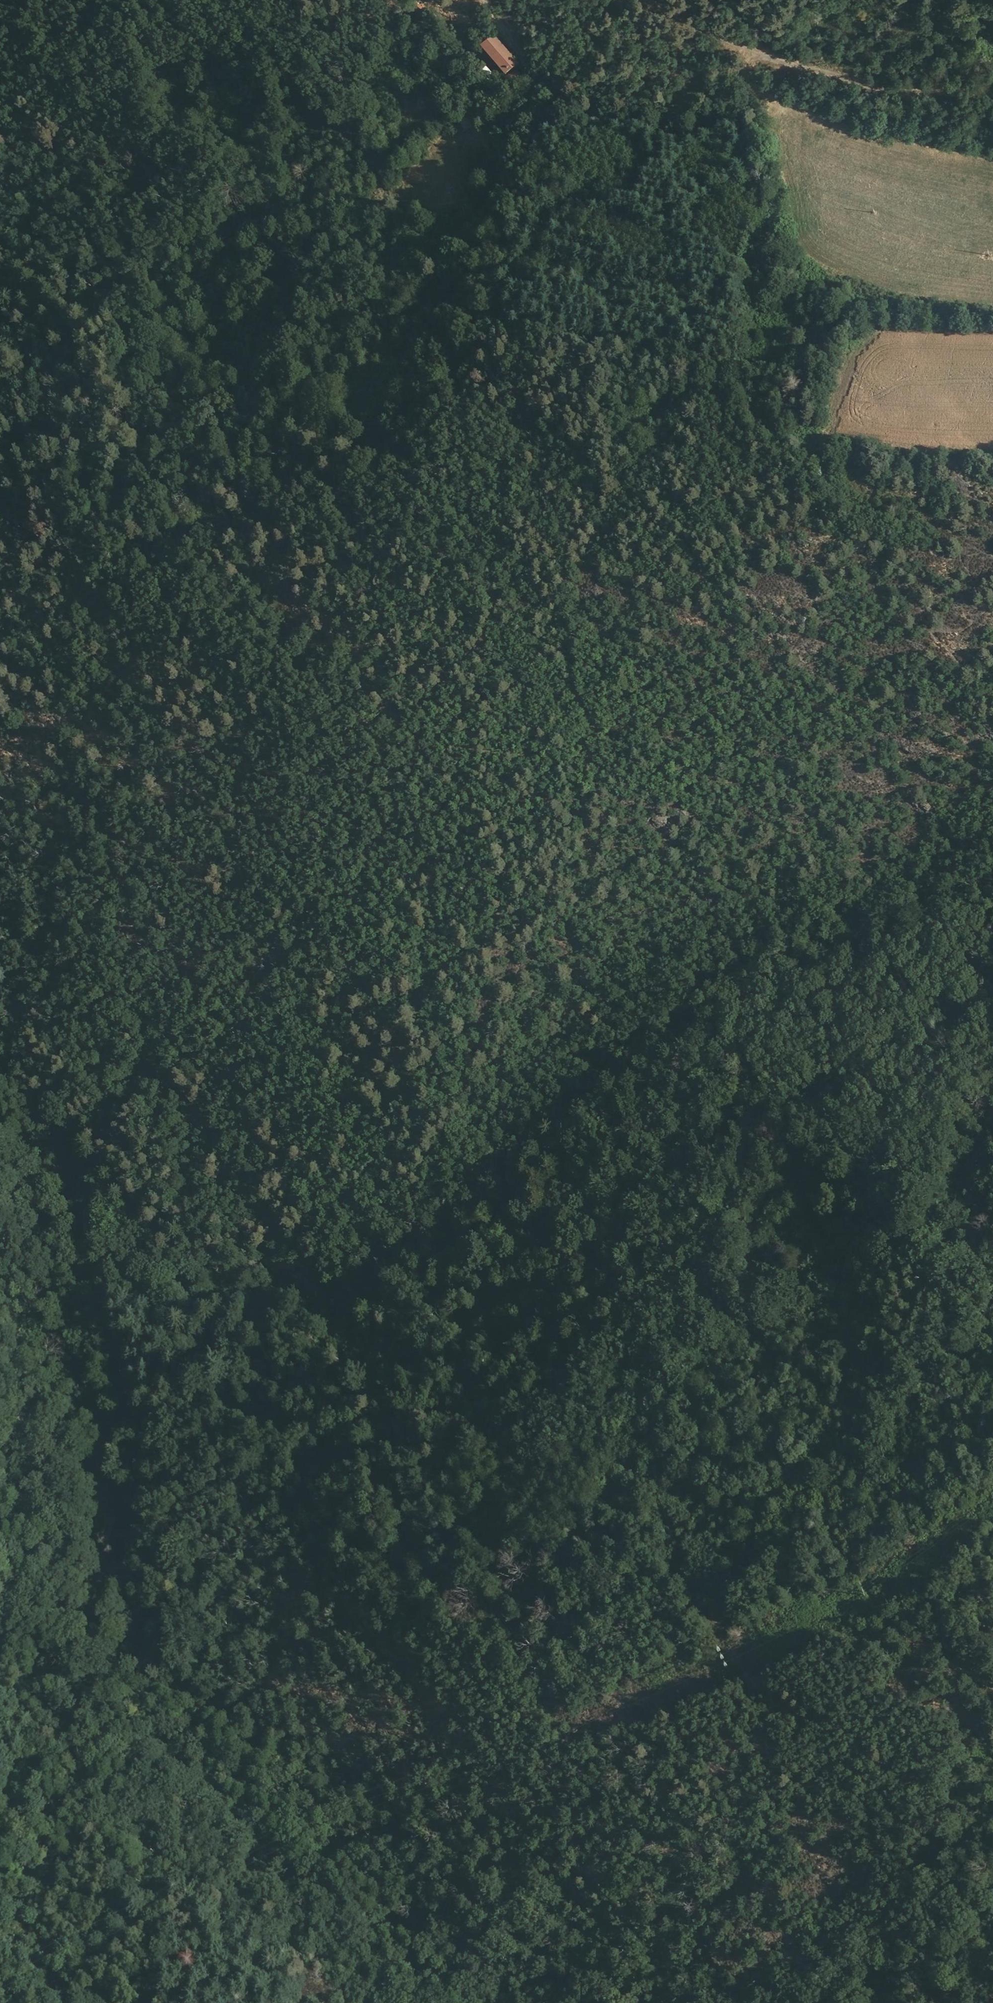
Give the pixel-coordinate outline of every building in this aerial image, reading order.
[(499,75),(513,64),(487,37),(474,48),(499,75)] [(507,84),(521,76),(517,70),(504,77),(507,84)]
